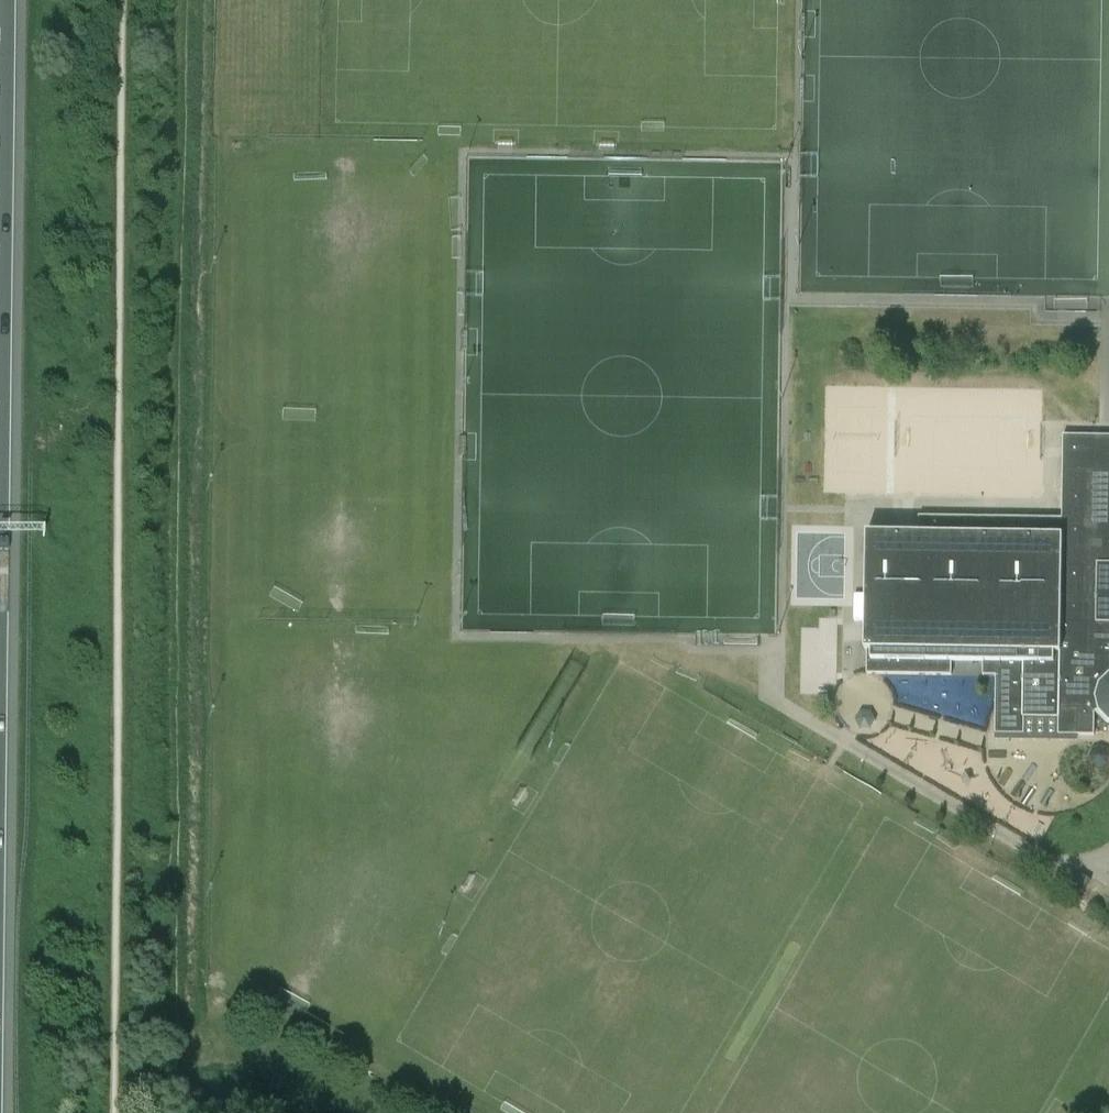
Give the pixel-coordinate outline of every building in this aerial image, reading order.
[(1063,470),(1062,518),(919,516),(919,534),(867,533),(865,673),(952,675),(952,651),(984,652),(984,675),(997,676),(996,734),(1025,734),(1025,717),(1059,718),(1059,735),(1095,735),(1095,710),(1098,710),(1108,720),(1108,436),(1063,435),(1063,470)]
